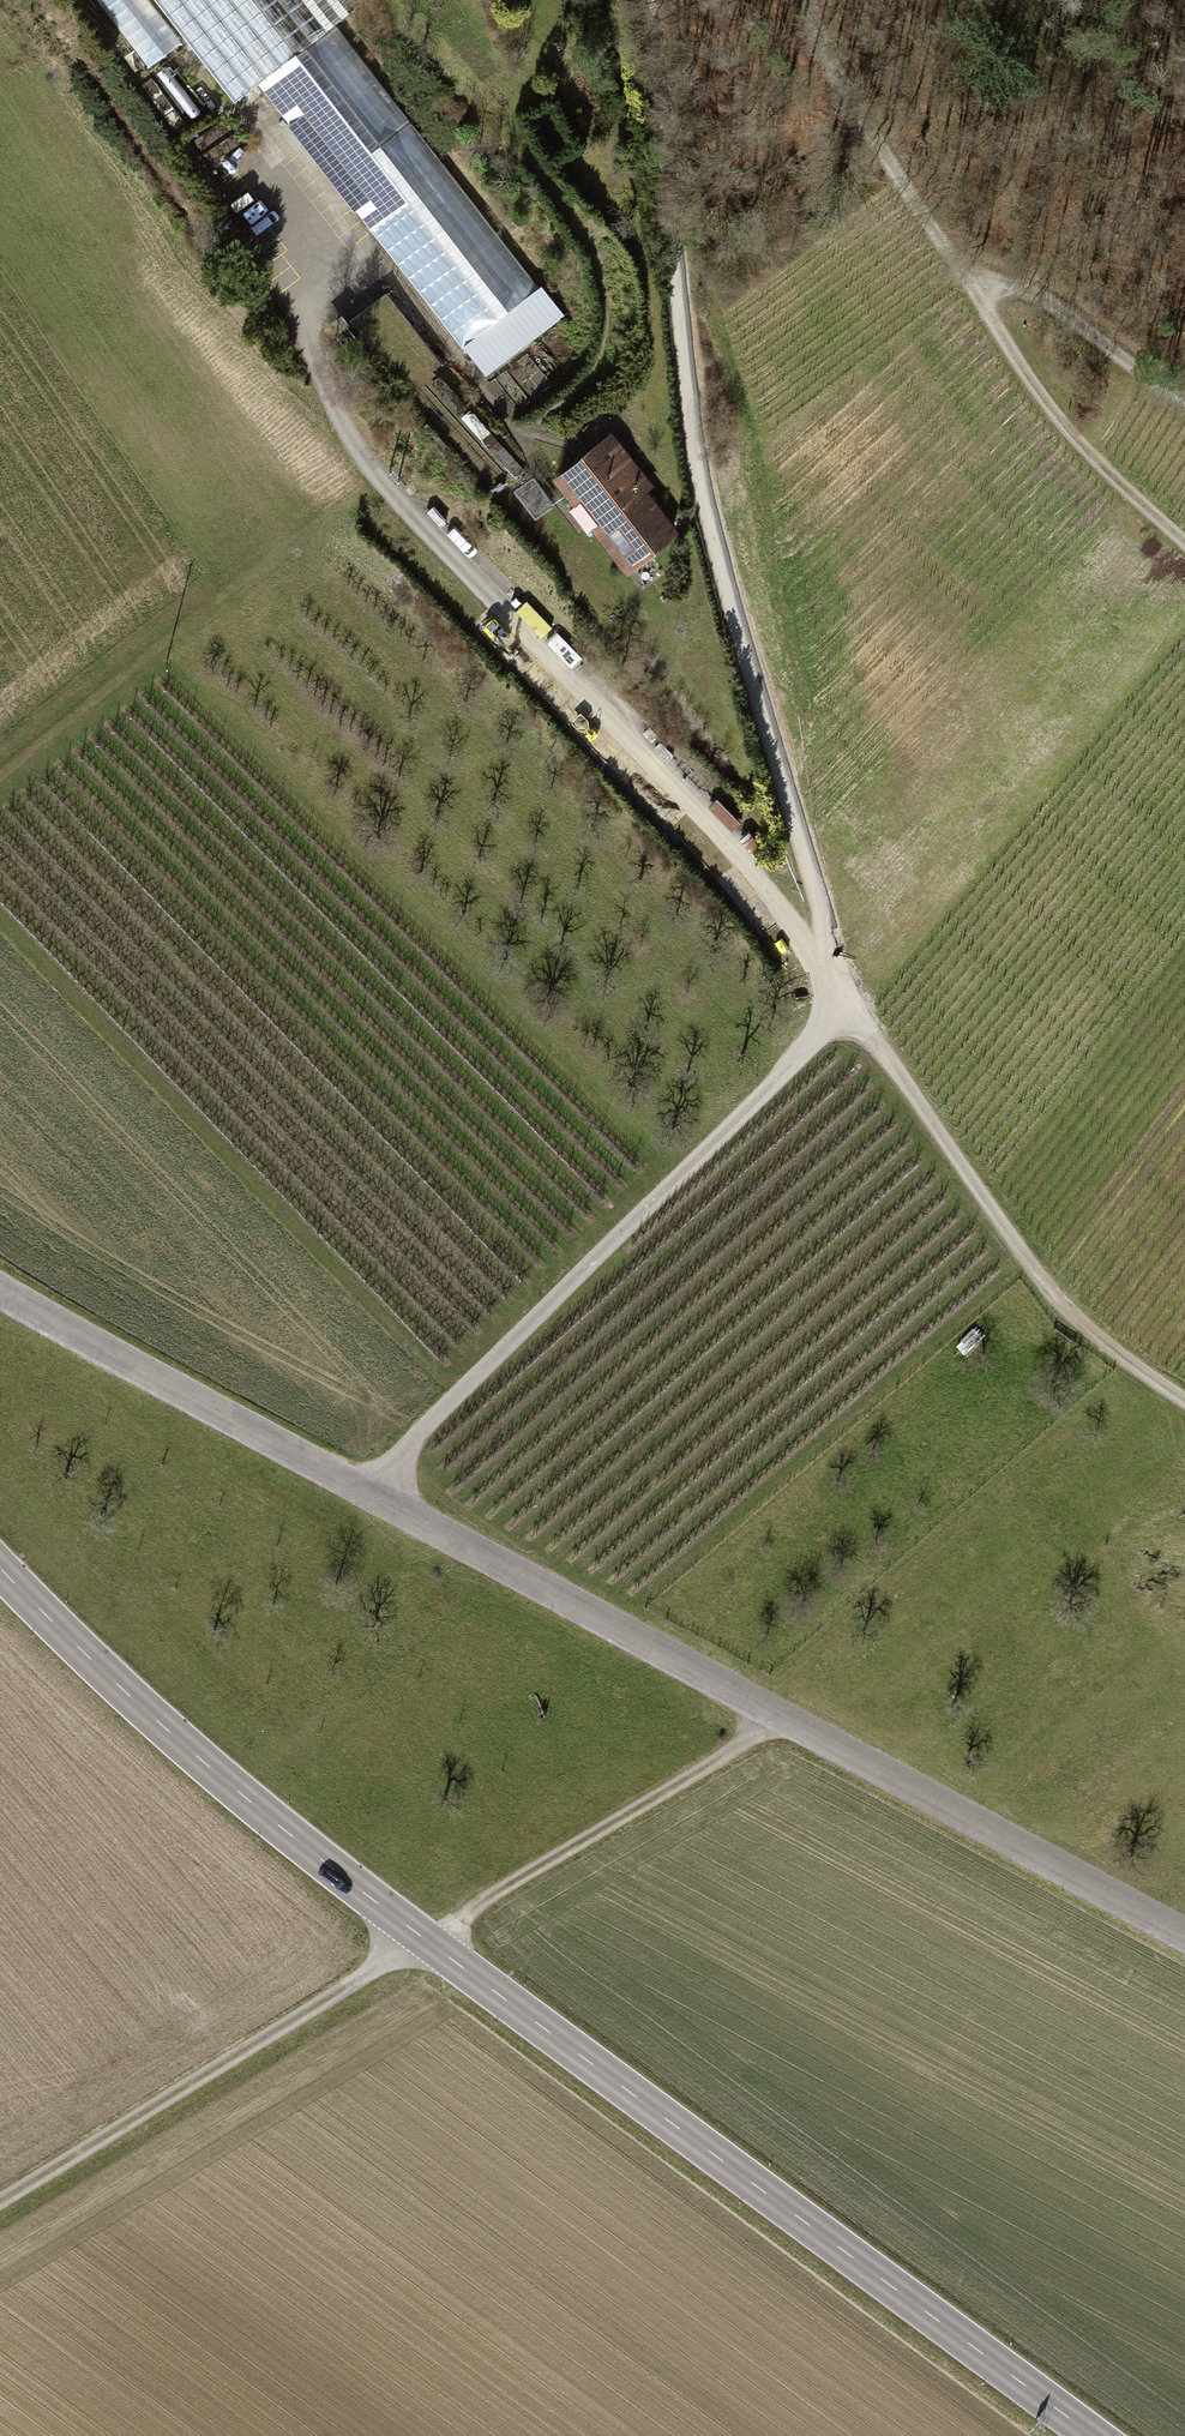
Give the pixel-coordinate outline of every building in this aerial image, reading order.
[(487,374),(556,320),(539,287),(332,23),(358,3),(356,0),(97,0),(148,64),(183,37),(232,100),(258,80),(487,374)] [(441,379),(418,400),(441,425),(464,403),(441,379)] [(553,476),(628,572),(681,531),(648,490),(655,485),(612,430),(553,476)] [(499,437),(485,446),(508,481),(522,472),(499,437)]
